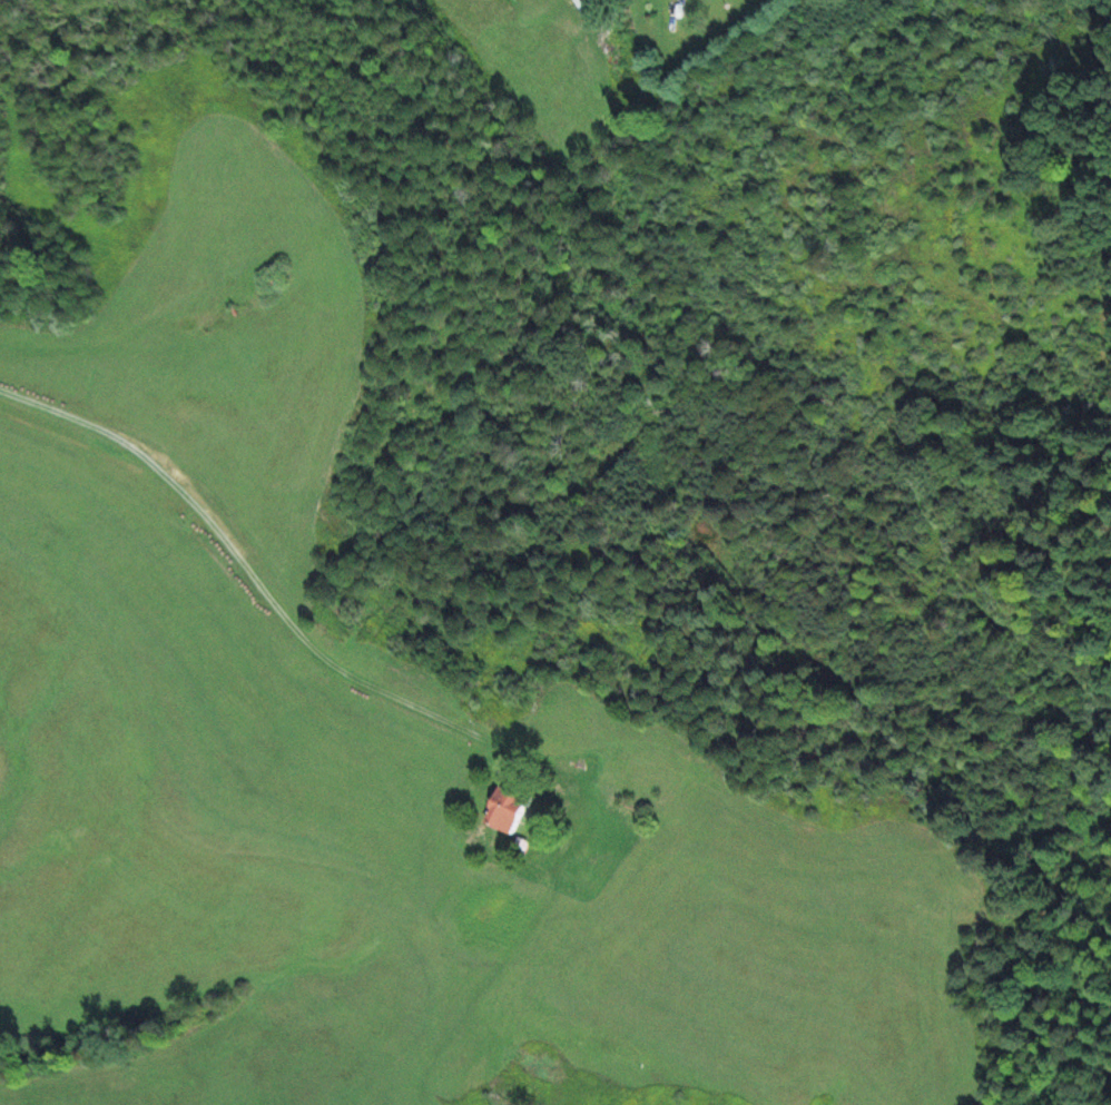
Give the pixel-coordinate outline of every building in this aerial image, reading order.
[(484,823),(512,834),(527,798),(499,787),(484,823)]
